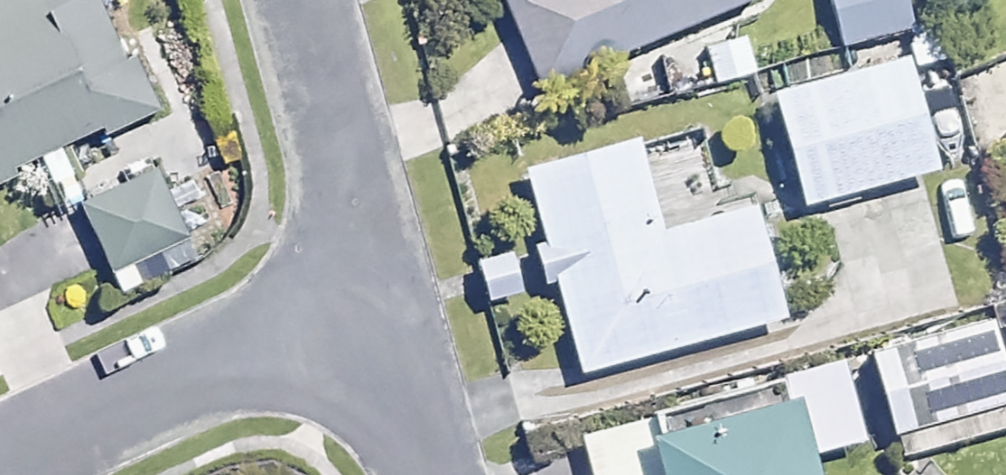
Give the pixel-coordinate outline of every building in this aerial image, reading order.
[(146,103),(95,0),(47,0),(0,23),(0,173),(146,103)] [(47,0),(0,0),(0,23),(47,0)] [(537,54),(717,0),(520,0),(537,54)] [(836,31),(919,8),(917,0),(828,0),(836,31)] [(908,47),(776,83),(807,194),(938,158),(908,47)] [(657,224),(634,139),(519,170),(573,366),(791,306),(760,196),(657,224)] [(165,150),(72,196),(101,256),(195,211),(165,150)] [(510,244),(470,256),(483,300),(524,288),(510,244)] [(862,339),(883,418),(1005,386),(1005,360),(992,306),(862,339)] [(649,422),(663,474),(842,474),(817,379),(649,422)]
